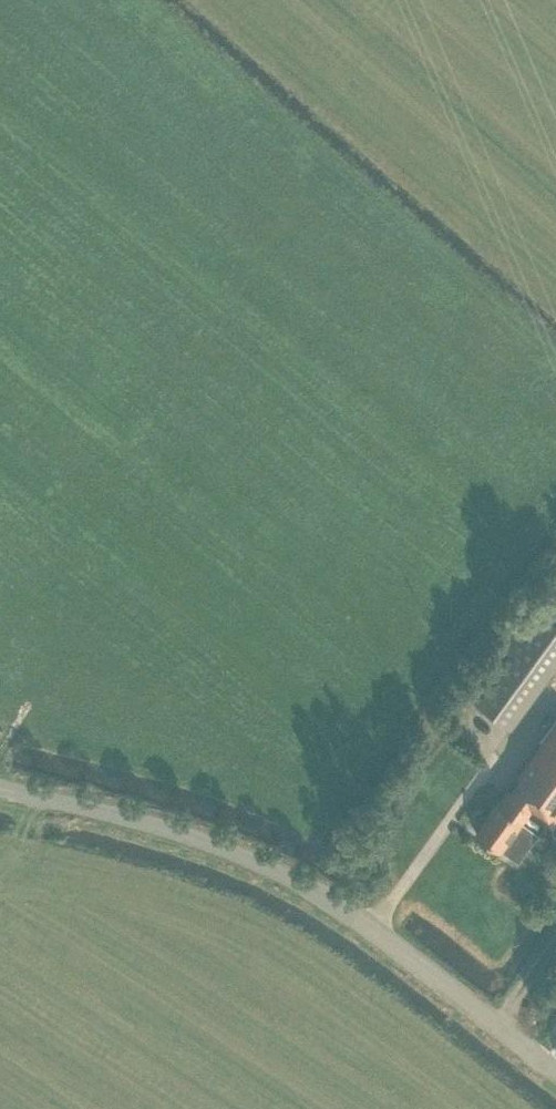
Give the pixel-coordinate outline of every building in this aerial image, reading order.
[(555,653),(555,579),(551,575),(465,693),(506,722),(555,653)] [(503,846),(517,857),(536,832),(539,834),(540,833),(537,831),(544,821),(551,827),(555,821),(555,725),(498,804),(496,802),(475,831),(500,850),(503,846)]
